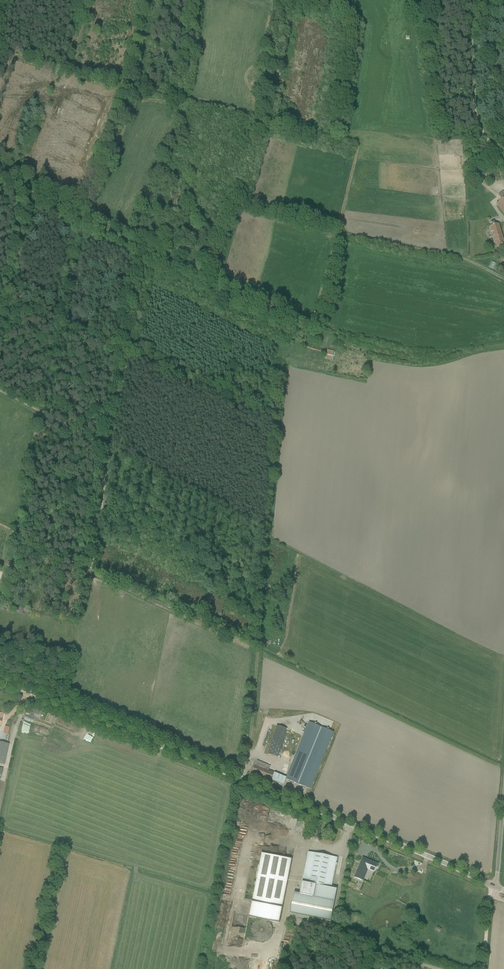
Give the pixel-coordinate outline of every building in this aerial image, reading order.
[(496,203),(503,214),(503,197),(496,203)] [(489,226),(497,248),(503,246),(503,241),(498,223),(489,226)] [(259,729),(267,731),(270,720),(263,719),(262,726),(260,725),(259,729)] [(336,734),(308,722),(285,778),(269,772),(271,767),(256,761),(254,766),(253,771),(252,774),(283,786),(284,783),(312,791),(336,734)] [(287,729),(276,726),(267,755),(278,758),(287,729)] [(227,862),(232,864),(235,853),(230,852),(227,862)] [(337,858),(308,852),(300,895),(294,894),(290,915),(330,922),(336,890),(331,889),(337,858)] [(291,859),(261,854),(249,917),(279,923),(291,859)] [(378,864),(362,857),(354,878),(363,881),(367,870),(374,873),(378,864)] [(226,867),(223,885),(229,886),(232,868),(226,867)] [(271,932),(271,931),(271,929),(271,927),(270,925),(268,924),(267,923),(266,922),(264,921),(262,921),(261,921),(259,922),(257,923),(255,924),(254,925),(253,927),(252,929),(252,931),(252,932),(253,934),(254,936),(255,937),(256,938),(258,939),(260,940),(262,940),(264,940),(266,939),(268,938),(269,937),(270,936),(271,934),(271,932)]
